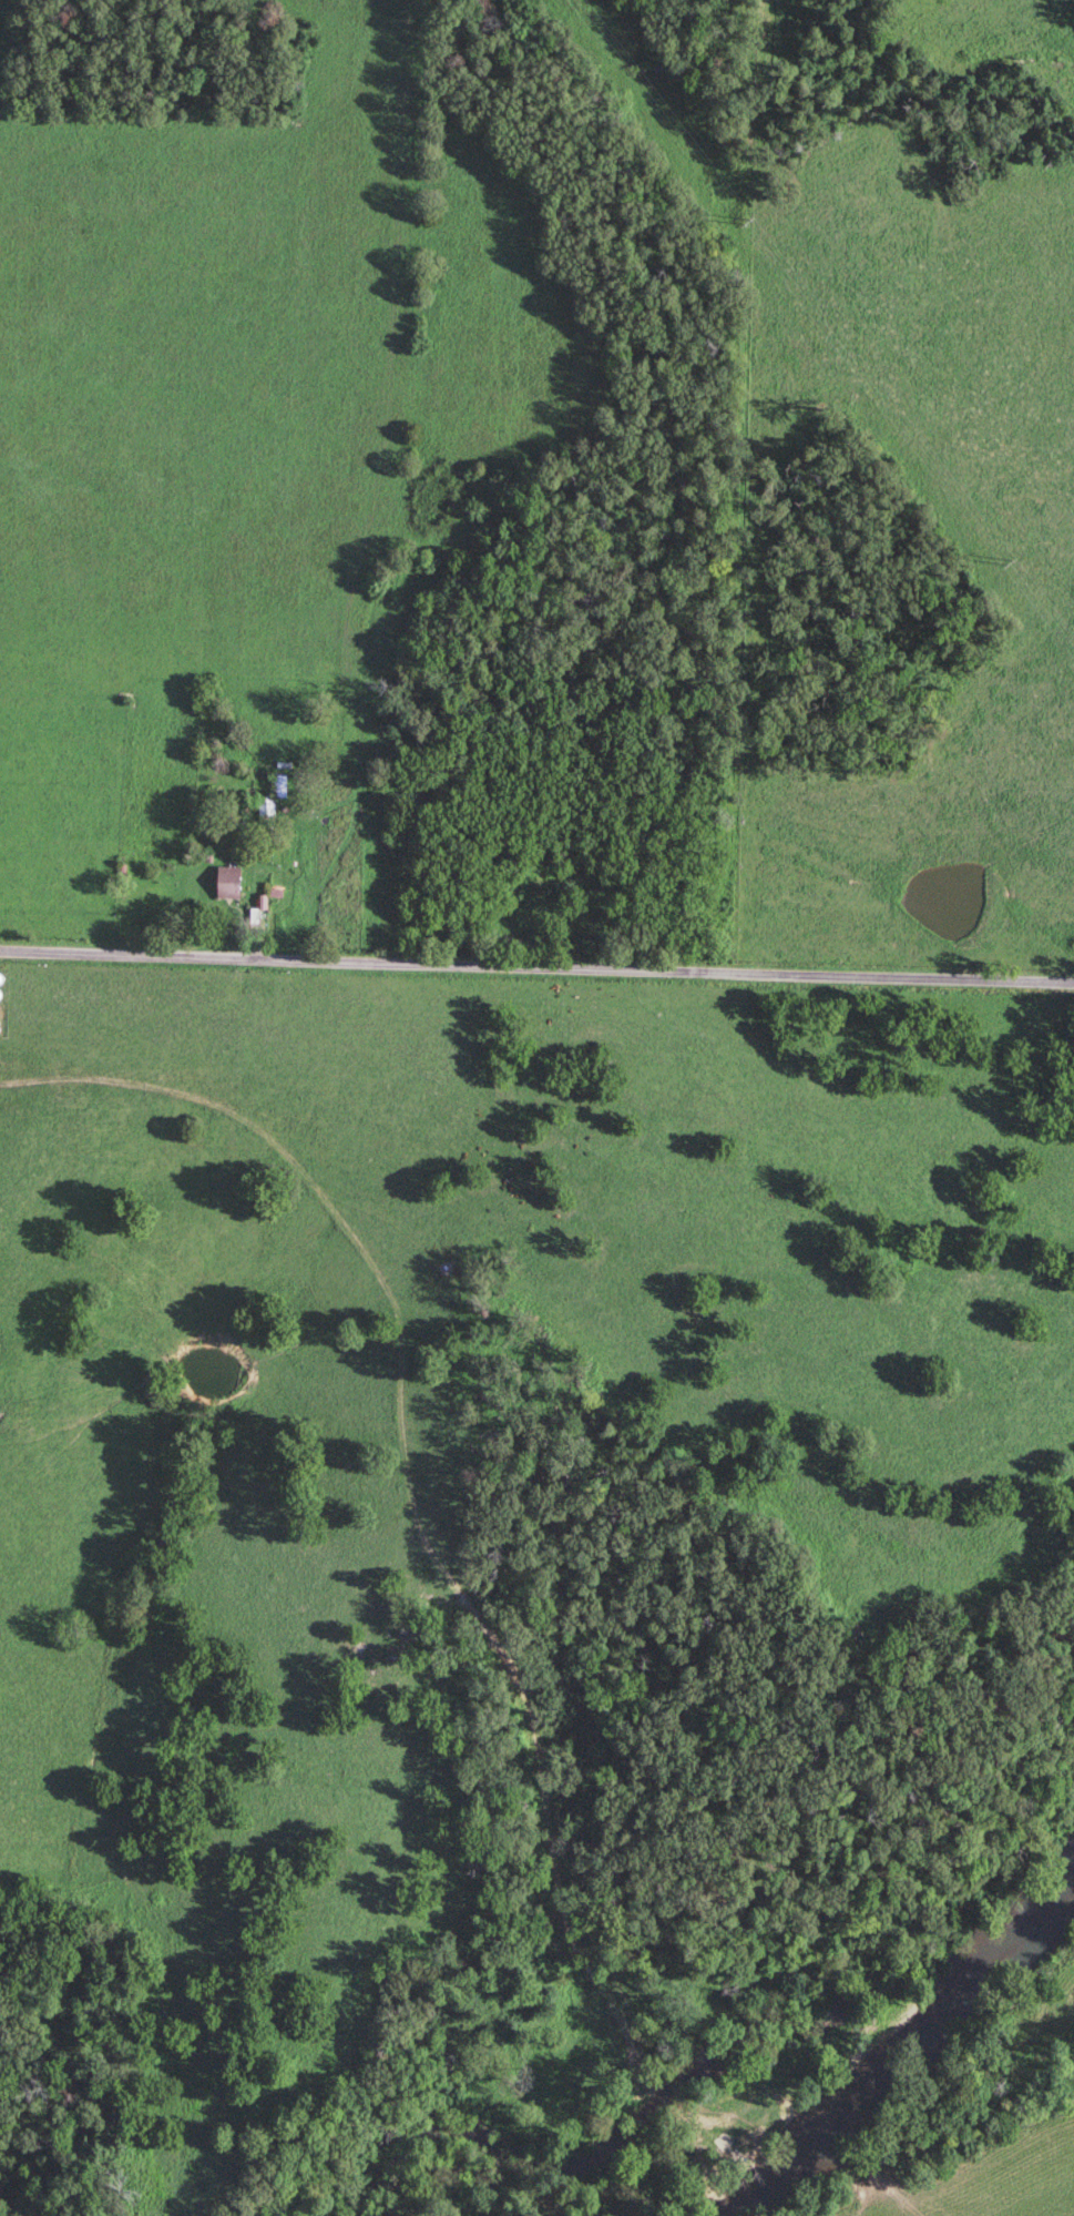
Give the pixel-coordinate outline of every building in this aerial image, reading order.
[(259,795),(259,814),(275,814),(275,796),(288,796),(288,773),(274,773),(274,795),(259,795)] [(243,865),(220,865),(219,896),(243,896),(243,865)]
